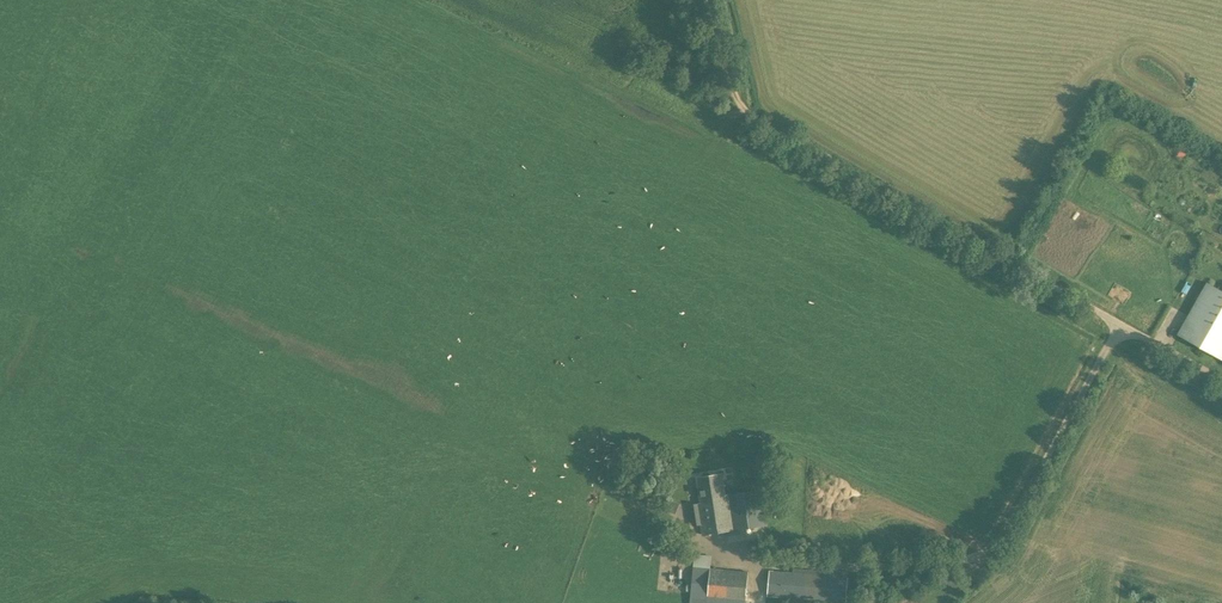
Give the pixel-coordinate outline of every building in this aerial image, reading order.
[(1208,283),(1177,336),(1221,361),(1221,291),(1208,283)] [(703,534),(765,525),(759,490),(725,496),(722,474),(697,478),(701,503),(698,504),(703,534)] [(850,574),(818,571),(816,587),(806,586),(805,600),(836,602),(847,602),(850,574)]
